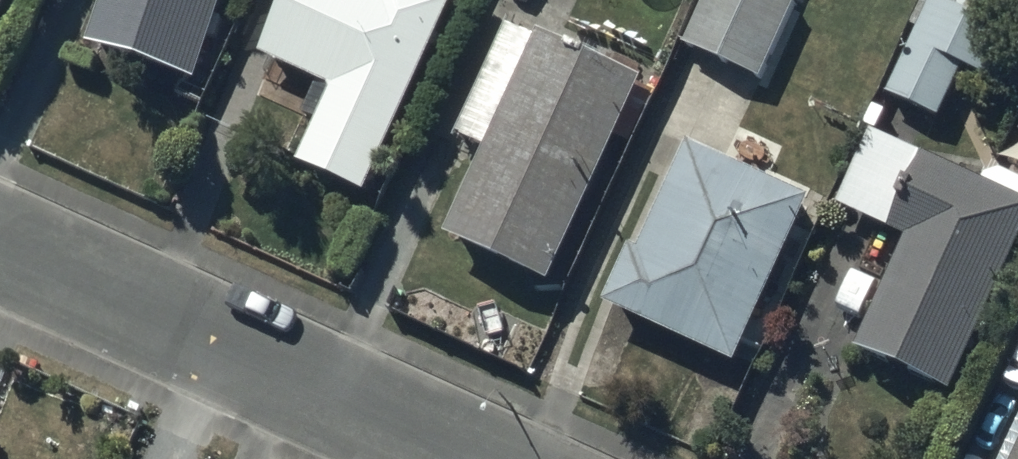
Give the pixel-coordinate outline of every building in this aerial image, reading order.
[(9,0),(0,0),(0,19),(9,0)] [(93,45),(202,79),(227,0),(107,0),(93,45)] [(456,0),(290,0),(264,58),(335,89),(302,162),(370,193),(456,0)] [(794,0),(704,0),(684,44),(761,79),(797,1),(794,0)] [(939,0),(932,0),(891,93),(946,117),(968,66),(995,79),(1015,34),(939,0)] [(647,79),(544,31),(450,232),(554,281),(621,138),(633,143),(655,95),(642,89),(647,79)] [(874,129),(839,205),(910,237),(860,348),(956,392),(1017,258),(1017,195),(874,129)] [(633,248),(607,305),(738,364),(815,196),(694,140),(643,252),(633,248)]
